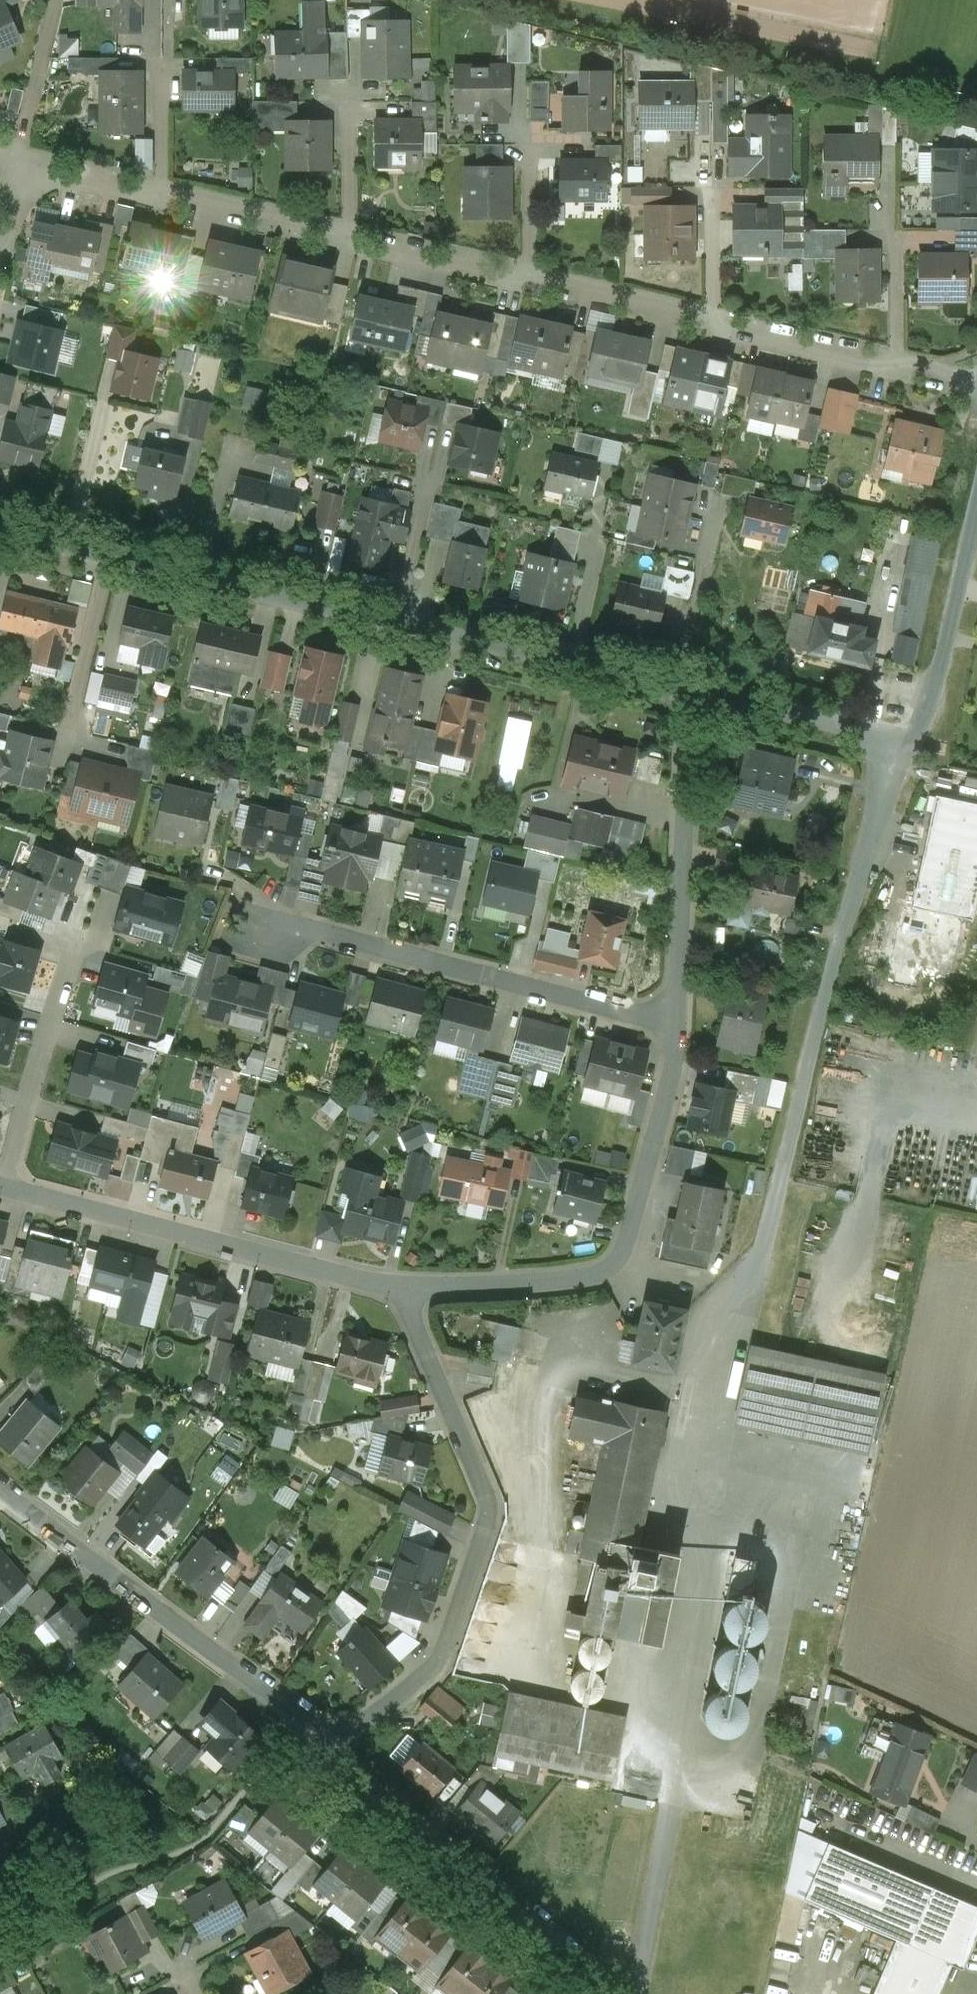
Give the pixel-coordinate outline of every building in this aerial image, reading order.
[(4,7),(5,8),(23,0),(0,0),(0,9),(4,7)] [(96,5),(116,5),(116,33),(139,33),(139,5),(142,5),(142,0),(96,0),(96,5)] [(202,27),(240,27),(240,0),(202,0),(202,27)] [(324,0),(302,1),(303,33),(325,32),(324,0)] [(18,39),(5,8),(4,7),(0,9),(0,47),(18,39)] [(370,9),(347,10),(347,32),(347,38),(363,38),(362,21),(370,21),(370,9)] [(530,25),(507,19),(507,63),(530,63),(530,25)] [(370,21),(362,21),(363,38),(364,78),(409,78),(407,21),(370,21)] [(303,33),(281,34),(282,55),(276,55),(276,76),(327,75),(328,75),(327,32),(325,32),(303,33)] [(347,32),(327,32),(328,75),(327,75),(327,79),(348,79),(347,38),(347,32)] [(64,35),(63,55),(84,55),(84,35),(64,35)] [(119,58),(83,58),(83,75),(101,75),(101,74),(119,74),(119,58)] [(253,58),(217,58),(217,72),(229,72),(229,73),(253,73),(253,58)] [(712,67),(690,62),(690,83),(692,83),(692,101),(712,101),(712,67)] [(727,72),(712,67),(712,101),(712,143),(727,143),(727,72)] [(508,69),(455,69),(456,110),(457,110),(457,102),(474,102),(480,107),(480,121),(503,121),(503,108),(508,108),(508,69)] [(217,72),(184,72),(184,109),(218,109),(219,106),(231,106),(231,109),(234,109),(234,90),(229,90),(229,73),(229,72),(217,72)] [(609,73),(586,73),(586,98),(564,98),(564,129),(581,129),(581,124),(592,124),(593,126),(595,128),(597,129),(599,129),(602,129),(603,127),(605,126),(606,124),(606,107),(609,107),(609,73)] [(119,74),(101,74),(101,75),(101,128),(141,128),(142,74),(119,74)] [(549,81),(530,81),(530,120),(548,120),(549,81)] [(690,83),(641,83),(640,128),(692,127),(692,101),(692,83),(690,83)] [(24,90),(12,87),(7,111),(19,113),(24,90)] [(297,101),(253,101),(253,130),(288,130),(288,121),(297,121),(297,101)] [(437,102),(411,102),(411,120),(421,120),(421,133),(437,133),(437,102)] [(896,111),(880,107),(880,145),(896,145),(896,111)] [(769,118),(749,118),(749,142),(732,142),(732,173),(749,173),(749,174),(787,174),(787,118),(775,118),(775,117),(769,117),(769,118)] [(411,120),(375,120),(375,166),(401,166),(403,168),(405,171),(408,172),(411,173),(415,172),(417,170),(418,169),(420,168),(420,165),(421,163),(421,133),(421,120),(411,120)] [(297,121),(288,121),(288,130),(288,166),(329,166),(329,121),(297,121)] [(957,125),(954,137),(976,143),(976,130),(957,125)] [(876,137),(824,137),(824,194),(846,194),(846,176),(876,176),(876,194),(876,137)] [(156,138),(142,138),(141,168),(156,168),(156,138)] [(503,144),(476,145),(476,168),(503,169),(503,144)] [(621,145),(595,145),(595,161),(607,161),(607,162),(621,162),(621,145)] [(933,150),(933,182),(976,183),(976,151),(933,150)] [(595,161),(560,161),(559,200),(606,200),(607,162),(607,161),(595,161)] [(476,168),(469,168),(469,215),(510,215),(510,169),(503,169),(476,168)] [(933,182),(933,210),(976,210),(976,183),(933,182)] [(669,188),(633,188),(633,204),(669,203),(669,188)] [(803,188),(764,188),(764,203),(803,203),(803,188)] [(803,203),(764,203),(764,213),(737,213),(738,231),(743,231),(743,249),(763,249),(763,259),(802,258),(803,230),(803,228),(803,203)] [(692,208),(646,208),(646,258),(692,258),(692,240),(688,241),(688,225),(692,225),(692,208)] [(959,217),(959,230),(976,231),(976,218),(959,217)] [(114,225),(100,223),(98,235),(100,236),(95,258),(106,260),(114,225)] [(179,237),(149,230),(150,227),(133,223),(129,242),(126,241),(125,244),(128,245),(124,265),(153,272),(151,280),(168,284),(179,237)] [(56,228),(37,224),(36,229),(34,228),(31,241),(33,242),(26,276),(47,280),(51,264),(52,262),(52,258),(58,229),(56,229),(56,228)] [(98,235),(57,227),(56,228),(56,229),(58,229),(52,258),(52,262),(92,270),(95,258),(100,236),(98,235)] [(845,230),(803,230),(802,258),(838,258),(838,250),(845,250),(845,230)] [(954,230),(954,255),(965,255),(965,257),(976,257),(976,231),(959,230),(954,230)] [(179,237),(168,284),(166,292),(181,296),(191,253),(195,238),(179,235),(179,237)] [(260,253),(209,241),(206,257),(200,284),(202,284),(231,291),(230,294),(250,298),(260,253)] [(845,250),(838,250),(838,258),(838,301),(876,301),(876,249),(845,250)] [(206,257),(191,253),(181,296),(198,300),(202,284),(200,284),(206,257)] [(954,255),(919,255),(919,301),(920,302),(920,300),(965,300),(965,257),(965,255),(954,255)] [(333,270),(284,259),(273,307),(321,319),(328,290),(333,270)] [(794,289),(807,289),(807,263),(794,263),(794,289)] [(429,292),(400,285),(395,305),(412,309),(411,315),(423,317),(429,292)] [(346,294),(328,290),(321,319),(339,323),(346,294)] [(442,295),(429,292),(423,317),(419,334),(431,337),(437,314),(438,314),(442,295)] [(395,305),(361,297),(354,330),(368,333),(366,341),(403,350),(411,315),(412,309),(395,305)] [(26,306),(22,323),(57,331),(61,314),(26,306)] [(493,312),(490,327),(491,327),(484,356),(496,359),(506,315),(493,312)] [(438,314),(437,314),(431,337),(425,367),(426,368),(428,359),(452,364),(450,373),(452,373),(464,320),(438,314)] [(546,320),(520,314),(519,318),(509,361),(508,366),(534,372),(546,320)] [(506,315),(496,359),(509,361),(519,318),(506,315)] [(490,327),(464,320),(452,373),(453,373),(455,365),(479,370),(477,379),(479,380),(484,356),(491,327),(490,327)] [(573,327),(546,320),(534,372),(562,379),(563,374),(572,330),(573,327)] [(171,324),(157,321),(154,333),(168,336),(171,324)] [(57,331),(22,323),(16,345),(14,345),(10,362),(53,372),(62,333),(57,331)] [(137,330),(115,325),(107,356),(120,359),(122,351),(131,353),(137,330)] [(572,330),(563,374),(575,377),(585,333),(572,330)] [(650,343),(597,332),(588,373),(634,383),(641,385),(644,370),(650,343)] [(679,348),(665,344),(659,370),(671,372),(676,349),(679,350),(679,348)] [(195,370),(197,351),(181,349),(179,367),(195,370)] [(679,350),(676,349),(671,372),(668,386),(672,387),(668,402),(691,407),(704,356),(679,350)] [(131,353),(122,351),(120,359),(113,390),(148,398),(153,379),(150,378),(155,359),(131,353)] [(728,362),(704,356),(692,407),(715,413),(718,398),(722,399),(725,385),(731,362),(728,362)] [(743,363),(729,359),(728,362),(731,362),(725,385),(737,388),(743,363)] [(759,366),(743,363),(737,388),(736,394),(751,397),(757,369),(758,369),(759,366)] [(758,369),(757,369),(751,397),(747,414),(775,420),(785,376),(758,369)] [(644,370),(641,385),(634,383),(627,414),(648,419),(658,373),(644,370)] [(0,374),(0,401),(8,403),(15,377),(0,374)] [(813,382),(785,376),(775,420),(801,427),(803,427),(806,412),(813,382)] [(58,388),(29,381),(23,404),(51,411),(51,412),(52,413),(58,388)] [(246,388),(249,409),(265,406),(262,385),(246,388)] [(856,396),(827,390),(821,416),(819,425),(836,429),(839,418),(851,420),(856,396)] [(447,402),(406,392),(406,393),(416,395),(414,406),(426,409),(423,422),(441,427),(442,423),(447,402)] [(212,403),(196,400),(189,435),(204,438),(212,403)] [(414,406),(390,401),(381,439),(417,448),(423,422),(426,409),(414,406)] [(472,408),(447,402),(442,423),(459,427),(459,425),(468,427),(472,408)] [(51,411),(23,404),(19,423),(25,425),(24,427),(46,433),(51,412),(51,411)] [(821,416),(806,412),(803,427),(801,427),(798,439),(815,443),(819,425),(821,416)] [(24,427),(25,425),(19,423),(7,420),(0,449),(0,458),(38,468),(47,433),(46,433),(24,427)] [(940,433),(896,422),(890,452),(894,453),(890,467),(905,471),(904,475),(930,481),(940,433)] [(468,427),(459,425),(459,427),(451,462),(488,471),(497,434),(468,427)] [(623,442),(603,438),(597,461),(617,465),(623,442)] [(280,445),(260,441),(255,460),(275,465),(280,445)] [(299,450),(280,445),(275,465),(294,469),(299,450)] [(178,457),(144,449),(136,484),(159,489),(157,497),(175,501),(182,475),(174,473),(178,457)] [(597,465),(553,454),(546,487),(590,497),(597,465)] [(706,461),(701,485),(714,488),(719,464),(706,461)] [(726,490),(753,496),(757,478),(730,472),(726,490)] [(694,485),(651,475),(644,507),(687,517),(694,485)] [(270,484),(239,477),(230,514),(247,518),(248,514),(262,517),(270,484)] [(301,492),(270,484),(262,517),(276,520),(275,525),(292,529),(301,492)] [(357,487),(346,485),(343,497),(342,505),(352,507),(357,487)] [(396,508),(364,499),(358,522),(390,530),(389,537),(403,541),(410,511),(407,511),(412,492),(394,487),(391,499),(397,500),(395,506),(397,507),(396,508)] [(343,497),(324,493),(316,524),(336,529),(342,505),(343,497)] [(792,508),(749,498),(741,533),(767,539),(772,546),(778,547),(784,543),(792,508)] [(456,507),(434,502),(426,536),(448,541),(456,507)] [(687,517),(644,507),(639,532),(638,533),(656,537),(682,543),(687,517)] [(390,530),(358,522),(350,559),(382,567),(389,537),(390,530)] [(489,531),(458,523),(444,581),(476,589),(489,531)] [(581,531),(557,526),(552,549),(575,555),(581,531)] [(656,537),(638,533),(639,532),(628,529),(625,542),(654,549),(656,537)] [(574,563),(529,553),(518,599),(563,609),(574,563)] [(694,571),(676,568),(670,595),(689,599),(694,578),(694,571)] [(666,593),(620,583),(611,620),(657,631),(666,593)] [(843,600),(822,595),(822,594),(810,591),(804,615),(816,618),(809,651),(808,652),(855,663),(861,639),(864,628),(838,622),(843,600)] [(76,610),(53,605),(9,594),(1,627),(39,636),(34,657),(61,663),(66,644),(68,644),(76,610)] [(172,618),(129,608),(121,642),(144,647),(141,660),(161,665),(172,618)] [(804,615),(792,612),(785,646),(809,651),(816,618),(804,615)] [(260,638),(202,624),(188,684),(234,695),(240,670),(251,673),(260,638)] [(919,638),(897,633),(891,661),(913,666),(919,638)] [(875,642),(861,639),(855,663),(869,667),(875,642)] [(340,658),(307,650),(297,692),(308,695),(330,700),(340,658)] [(421,676),(388,669),(379,710),(378,712),(411,720),(421,676)] [(136,682),(105,675),(100,698),(131,706),(136,682)] [(292,718),(302,720),(307,697),(297,695),(292,718)] [(330,700),(308,695),(302,720),(324,725),(330,700)] [(486,703),(449,695),(441,731),(436,749),(443,751),(473,758),(477,743),(482,739),(484,732),(481,727),(486,703)] [(131,706),(100,698),(97,710),(128,718),(131,706)] [(344,702),(336,737),(350,741),(358,706),(344,702)] [(255,709),(229,703),(223,731),(249,737),(255,709)] [(411,720),(378,712),(379,710),(375,709),(368,738),(381,741),(379,751),(402,757),(410,724),(411,720)] [(423,727),(410,724),(402,757),(415,761),(423,727)] [(441,731),(423,727),(415,761),(439,766),(443,751),(436,749),(441,731)] [(53,741),(12,731),(9,744),(11,744),(3,776),(1,775),(1,778),(41,787),(53,741)] [(633,753),(576,739),(571,758),(585,762),(582,773),(568,769),(564,784),(622,797),(633,753)] [(157,752),(129,745),(126,759),(128,764),(127,769),(139,772),(138,778),(151,781),(157,752)] [(789,760),(750,751),(747,764),(786,773),(789,760)] [(70,759),(62,794),(75,798),(84,763),(70,759)] [(101,767),(97,762),(91,760),(85,763),(84,763),(75,798),(73,808),(100,815),(111,771),(100,768),(101,767)] [(747,764),(744,763),(735,802),(780,813),(789,774),(786,773),(747,764)] [(127,769),(122,773),(122,774),(111,771),(100,815),(127,822),(132,802),(137,800),(134,795),(138,778),(139,772),(127,769)] [(239,779),(223,776),(215,807),(233,811),(239,779)] [(213,798),(166,787),(166,788),(171,790),(162,828),(177,831),(176,837),(202,843),(213,798)] [(935,794),(912,906),(964,918),(972,919),(976,897),(976,803),(935,794)] [(303,819),(252,807),(244,842),(294,855),(300,831),(303,819)] [(645,825),(576,808),(571,826),(568,839),(606,848),(605,853),(636,861),(645,825)] [(571,826),(531,817),(524,848),(564,857),(568,839),(571,826)] [(415,822),(402,819),(396,844),(408,847),(409,841),(410,842),(415,822)] [(380,838),(332,827),(324,860),(323,865),(329,866),(326,880),(359,888),(362,874),(371,876),(380,838)] [(313,834),(300,831),(294,855),(307,858),(308,856),(313,834)] [(480,837),(466,834),(462,853),(464,854),(462,859),(474,862),(480,837)] [(410,842),(409,841),(408,847),(397,894),(399,895),(401,887),(425,892),(423,900),(424,901),(436,848),(410,842)] [(38,847),(27,876),(17,872),(7,900),(6,902),(24,908),(50,918),(60,889),(70,893),(81,863),(38,847)] [(462,853),(436,848),(424,901),(426,901),(428,892),(451,898),(449,906),(451,907),(462,859),(464,854),(462,853)] [(528,851),(523,871),(536,874),(534,878),(554,883),(560,858),(528,851)] [(747,857),(719,851),(716,864),(744,870),(747,857)] [(96,853),(86,881),(98,885),(109,857),(96,853)] [(324,860),(308,856),(307,858),(298,898),(321,903),(326,880),(329,866),(323,865),(324,860)] [(132,865),(109,857),(98,885),(121,894),(132,865)] [(523,871),(493,864),(484,902),(526,912),(534,878),(536,874),(523,871)] [(795,878),(760,871),(754,899),(753,904),(769,907),(788,911),(795,878)] [(182,903),(128,888),(116,927),(170,943),(182,903)] [(754,899),(734,894),(733,900),(728,922),(748,927),(751,911),(767,915),(769,907),(753,904),(754,899)] [(6,902),(7,900),(0,898),(0,914),(20,921),(24,908),(6,902)] [(964,918),(912,906),(904,904),(904,903),(902,903),(901,905),(903,905),(898,926),(897,926),(894,939),(895,939),(891,960),(890,960),(890,962),(892,962),(892,961),(922,968),(922,969),(924,969),(924,968),(938,971),(938,972),(940,972),(951,974),(950,975),(952,975),(953,973),(952,973),(964,918)] [(625,919),(590,911),(579,958),(614,967),(625,919)] [(3,939),(0,951),(0,983),(27,991),(39,950),(3,939)] [(577,961),(537,950),(533,967),(573,977),(577,961)] [(227,957),(208,952),(191,995),(192,996),(193,994),(213,999),(220,975),(222,976),(227,957)] [(146,976),(105,965),(94,1004),(134,1016),(135,1016),(143,988),(146,976)] [(187,973),(157,965),(153,979),(183,987),(187,973)] [(222,976),(220,975),(213,999),(208,1017),(227,1022),(230,1012),(261,1021),(258,1030),(261,1031),(272,989),(222,976)] [(366,979),(359,1005),(371,1009),(378,982),(366,979)] [(425,992),(379,980),(378,982),(371,1009),(368,1021),(386,1025),(388,1018),(416,1025),(425,992)] [(344,996),(301,984),(290,1024),(334,1035),(344,996)] [(765,992),(740,986),(737,998),(762,1004),(765,992)] [(167,995),(143,988),(135,1016),(134,1016),(133,1019),(139,1029),(156,1034),(167,995)] [(493,1010),(448,998),(438,1036),(483,1048),(493,1010)] [(762,1004),(737,998),(735,1005),(729,1004),(723,1029),(735,1031),(732,1044),(752,1049),(754,1036),(755,1036),(762,1004)] [(0,1015),(0,1061),(6,1063),(7,1062),(5,1061),(11,1040),(13,1040),(19,1020),(0,1015)] [(568,1030),(523,1018),(512,1059),(557,1071),(568,1030)] [(288,1036),(272,1032),(264,1065),(279,1069),(288,1036)] [(622,1044),(597,1037),(596,1041),(586,1076),(584,1084),(610,1090),(622,1044)] [(584,1038),(575,1073),(586,1076),(596,1041),(584,1038)] [(157,1049),(128,1040),(124,1054),(153,1063),(157,1049)] [(648,1050),(622,1044),(610,1090),(634,1097),(635,1097),(638,1088),(648,1050)] [(140,1064),(97,1052),(96,1057),(80,1053),(70,1088),(127,1106),(140,1064)] [(498,1060),(476,1055),(466,1094),(488,1099),(498,1060)] [(512,1064),(498,1060),(488,1099),(502,1103),(512,1064)] [(759,1076),(727,1069),(723,1088),(734,1091),(732,1100),(753,1104),(759,1076)] [(723,1088),(699,1083),(696,1099),(694,1098),(691,1110),(693,1111),(690,1126),(725,1134),(732,1100),(734,1091),(723,1088)] [(638,1088),(635,1097),(634,1097),(627,1122),(641,1126),(650,1091),(638,1088)] [(250,1115),(222,1107),(220,1113),(215,1128),(230,1133),(230,1132),(245,1136),(250,1115)] [(152,1115),(132,1110),(129,1122),(149,1127),(152,1115)] [(129,1122),(106,1115),(102,1128),(145,1141),(149,1127),(129,1122)] [(176,1121),(152,1115),(149,1127),(145,1141),(141,1157),(141,1158),(165,1165),(169,1150),(176,1121)] [(437,1135),(430,1120),(402,1134),(409,1148),(437,1135)] [(198,1127),(176,1121),(169,1150),(184,1154),(185,1150),(192,1151),(198,1127)] [(104,1137),(59,1124),(49,1157),(94,1171),(104,1137)] [(104,1137),(94,1171),(107,1174),(116,1141),(104,1137)] [(695,1149),(670,1144),(664,1172),(689,1177),(695,1149)] [(533,1151),(520,1148),(514,1174),(528,1177),(529,1168),(533,1152),(533,1151)] [(625,1172),(632,1154),(619,1149),(612,1167),(625,1172)] [(184,1154),(169,1150),(165,1165),(160,1185),(161,1185),(161,1184),(207,1195),(207,1197),(208,1197),(217,1163),(184,1154)] [(255,1154),(241,1150),(234,1176),(249,1179),(255,1154)] [(560,1157),(533,1152),(529,1168),(556,1174),(560,1157)] [(141,1157),(127,1153),(120,1178),(134,1182),(141,1158),(141,1157)] [(294,1178),(257,1168),(261,1156),(255,1154),(249,1179),(242,1205),(284,1216),(294,1178)] [(414,1154),(403,1195),(418,1199),(429,1158),(414,1154)] [(509,1170),(448,1158),(441,1193),(502,1205),(509,1170)] [(380,1177),(349,1168),(343,1190),(354,1192),(354,1191),(367,1194),(372,1176),(379,1178),(380,1177)] [(606,1183),(564,1171),(554,1208),(596,1220),(606,1183)] [(707,1186),(684,1181),(680,1204),(679,1204),(676,1219),(668,1217),(659,1258),(707,1268),(724,1188),(707,1185),(707,1186)] [(367,1194),(354,1191),(354,1192),(344,1229),(363,1234),(364,1231),(393,1239),(402,1203),(367,1194)] [(76,1241),(31,1229),(22,1265),(17,1282),(19,1283),(62,1294),(76,1241)] [(99,1250),(87,1247),(80,1272),(93,1276),(99,1250)] [(156,1262),(100,1247),(99,1250),(93,1276),(91,1284),(125,1293),(119,1318),(137,1323),(144,1298),(146,1299),(156,1262)] [(6,1280),(3,1291),(16,1294),(19,1283),(17,1282),(22,1265),(10,1262),(6,1280)] [(200,1280),(183,1275),(175,1308),(176,1308),(172,1320),(191,1325),(194,1313),(207,1316),(214,1318),(219,1300),(222,1286),(221,1285),(221,1287),(199,1282),(200,1280)] [(272,1285),(254,1280),(249,1302),(266,1307),(272,1285)] [(235,1304),(219,1300),(214,1318),(207,1316),(204,1329),(228,1335),(235,1304)] [(687,1310),(652,1303),(647,1327),(629,1323),(627,1322),(619,1359),(674,1371),(687,1310)] [(310,1322),(259,1309),(248,1352),(297,1365),(299,1366),(301,1357),(310,1322)] [(518,1326),(497,1321),(490,1356),(511,1361),(518,1326)] [(370,1339),(349,1333),(349,1332),(348,1332),(337,1370),(356,1375),(357,1373),(376,1378),(375,1380),(377,1381),(387,1343),(370,1338),(370,1339)] [(238,1346),(221,1341),(214,1368),(219,1370),(217,1377),(229,1380),(238,1346)] [(883,1374),(751,1346),(739,1406),(870,1434),(883,1374)] [(301,1357),(299,1366),(297,1365),(290,1392),(304,1396),(313,1360),(301,1357)] [(495,1362),(471,1357),(468,1373),(491,1378),(495,1362)] [(313,1360),(304,1396),(318,1399),(327,1364),(313,1360)] [(588,1390),(583,1393),(580,1405),(575,1404),(569,1434),(604,1442),(614,1400),(600,1397),(598,1392),(588,1390)] [(415,1397),(396,1400),(398,1414),(409,1412),(418,1411),(415,1397)] [(396,1400),(381,1403),(383,1416),(398,1414),(396,1400)] [(665,1411),(614,1400),(604,1442),(586,1525),(569,1521),(562,1550),(582,1554),(581,1556),(597,1560),(628,1567),(651,1458),(655,1459),(665,1411)] [(0,1434),(0,1438),(29,1462),(57,1428),(26,1402),(0,1434)] [(383,1416),(374,1418),(370,1430),(390,1436),(402,1439),(409,1412),(398,1414),(383,1416)] [(279,1426),(277,1440),(295,1443),(298,1429),(279,1426)] [(146,1448),(123,1431),(111,1446),(133,1464),(146,1448)] [(402,1439),(390,1436),(380,1471),(421,1482),(431,1447),(402,1439)] [(86,1445),(59,1479),(92,1504),(118,1471),(86,1445)] [(145,1487),(147,1488),(117,1526),(145,1547),(155,1555),(166,1541),(155,1532),(168,1516),(172,1520),(189,1500),(156,1474),(145,1487)] [(454,1515),(422,1499),(413,1517),(439,1530),(445,1533),(454,1515)] [(439,1530),(415,1518),(407,1542),(432,1550),(439,1530)] [(204,1537),(177,1572),(207,1595),(234,1560),(204,1537)] [(407,1542),(406,1541),(400,1558),(407,1560),(402,1575),(395,1573),(385,1604),(393,1606),(423,1616),(425,1617),(429,1606),(431,1607),(435,1592),(433,1592),(446,1555),(432,1550),(407,1542)] [(281,1544),(264,1569),(274,1576),(292,1552),(281,1544)] [(0,1550),(0,1604),(3,1602),(26,1581),(0,1550)] [(757,1560),(735,1555),(726,1598),(733,1600),(733,1599),(736,1598),(737,1598),(739,1597),(743,1597),(747,1597),(749,1597),(757,1560)] [(628,1567),(597,1560),(583,1629),(614,1635),(628,1567)] [(322,1603),(281,1574),(245,1624),(263,1637),(280,1613),(303,1629),(322,1603)] [(365,1607),(342,1590),(334,1601),(351,1620),(365,1607)] [(759,1603),(757,1601),(754,1599),(751,1598),(749,1597),(747,1597),(743,1597),(739,1597),(737,1598),(733,1599),(733,1600),(729,1602),(727,1605),(725,1608),(723,1610),(723,1613),(722,1616),(722,1619),(722,1623),(723,1625),(724,1628),(726,1631),(729,1635),(732,1637),(735,1639),(740,1640),(744,1641),(749,1640),(752,1639),(755,1637),(758,1635),(760,1633),(763,1630),(764,1627),(765,1624),(765,1621),(766,1618),(765,1616),(765,1614),(764,1611),(762,1607),(759,1603)] [(70,1600),(47,1619),(60,1634),(72,1649),(90,1634),(104,1622),(95,1612),(86,1619),(70,1600)] [(0,1604),(0,1626),(12,1613),(3,1602),(0,1604)] [(423,1616),(393,1606),(388,1621),(416,1638),(423,1616)] [(47,1619),(38,1627),(35,1630),(47,1645),(60,1634),(47,1619)] [(104,1622),(90,1634),(98,1643),(112,1632),(104,1622)] [(396,1663),(364,1627),(338,1650),(370,1687),(396,1663)] [(131,1633),(114,1653),(132,1669),(147,1653),(148,1654),(151,1650),(131,1633)] [(90,1634),(72,1649),(79,1658),(98,1643),(90,1634)] [(608,1641),(605,1638),(603,1636),(601,1635),(598,1634),(594,1634),(589,1635),(586,1636),(584,1638),(581,1642),(579,1645),(579,1647),(578,1650),(579,1654),(580,1656),(581,1658),(582,1660),(585,1663),(588,1665),(592,1666),(595,1666),(599,1665),(601,1664),(603,1663),(605,1662),(608,1659),(609,1655),(610,1653),(610,1650),(610,1646),(609,1644),(608,1641)] [(747,1648),(745,1646),(742,1644),(739,1643),(735,1643),(731,1643),(728,1644),(726,1645),(723,1647),(721,1648),(719,1650),(716,1654),(715,1657),(714,1660),(714,1662),(714,1666),(714,1669),(715,1672),(716,1675),(717,1677),(720,1680),(722,1682),(724,1684),(727,1685),(729,1686),(733,1686),(738,1685),(742,1684),(745,1682),(748,1680),(750,1677),(752,1675),(753,1673),(754,1670),(755,1667),(755,1664),(754,1660),(753,1656),(752,1654),(751,1652),(750,1650),(747,1648)] [(0,1647),(0,1664),(8,1660),(2,1646),(0,1647)] [(132,1669),(119,1684),(155,1715),(182,1684),(148,1654),(147,1653),(132,1669)] [(600,1675),(599,1673),(596,1671),(593,1669),(590,1668),(586,1668),(582,1669),(579,1670),(576,1672),(574,1674),(573,1676),(572,1678),(571,1681),(571,1684),(571,1688),(572,1690),(573,1693),(575,1695),(577,1697),(580,1698),(583,1699),(587,1700),(590,1700),(594,1698),(596,1697),(598,1696),(601,1692),(602,1688),(603,1686),(603,1684),(603,1681),(602,1678),(600,1675)] [(465,1709),(437,1688),(420,1707),(447,1730),(465,1709)] [(736,1692),(733,1690),(730,1689),(725,1689),(721,1689),(718,1690),(715,1692),(712,1694),(710,1696),(707,1699),(706,1703),(705,1705),(704,1708),(704,1711),(705,1715),(706,1718),(708,1723),(711,1726),(713,1728),(717,1731),(720,1732),(725,1732),(729,1731),(733,1730),(736,1728),(739,1726),(741,1723),(742,1721),(744,1719),(745,1716),(745,1713),(746,1710),(745,1707),(745,1704),(744,1702),(743,1700),(742,1697),(739,1695),(736,1692)] [(0,1693),(0,1717),(12,1710),(14,1709),(4,1691),(0,1693)] [(223,1728),(207,1746),(207,1747),(203,1759),(213,1768),(224,1761),(232,1769),(261,1736),(223,1702),(210,1717),(223,1728)] [(624,1730),(505,1705),(495,1754),(613,1779),(624,1730)] [(0,1717),(0,1733),(19,1723),(12,1710),(0,1717)] [(929,1734),(897,1722),(896,1724),(874,1716),(863,1743),(886,1752),(871,1792),(903,1804),(929,1734)] [(44,1723),(35,1728),(39,1736),(49,1731),(44,1723)] [(35,1728),(5,1746),(23,1777),(38,1768),(52,1760),(62,1754),(49,1731),(39,1736),(35,1728)] [(184,1736),(164,1759),(180,1772),(199,1749),(184,1736)] [(456,1768),(423,1741),(400,1768),(433,1795),(456,1768)] [(976,1754),(964,1782),(976,1788),(976,1754)] [(52,1760),(38,1768),(46,1782),(60,1774),(52,1760)] [(517,1813),(480,1782),(455,1813),(456,1815),(459,1812),(468,1820),(466,1822),(468,1824),(469,1823),(491,1841),(490,1842),(492,1844),(506,1826),(501,1822),(511,1810),(516,1814),(517,1813)] [(319,1830),(278,1797),(279,1795),(278,1794),(260,1815),(248,1831),(249,1832),(251,1829),(292,1863),(290,1866),(291,1867),(304,1851),(321,1830),(320,1829),(319,1830)] [(245,1803),(227,1824),(244,1838),(249,1832),(248,1831),(260,1815),(245,1803)] [(940,1818),(911,1804),(904,1820),(933,1834),(940,1818)] [(804,1901),(827,1844),(798,1831),(785,1892),(804,1901)] [(931,1886),(827,1844),(804,1901),(896,1939),(907,1943),(931,1886)] [(383,1883),(342,1850),(344,1848),(342,1847),(325,1868),(314,1882),(315,1882),(357,1917),(358,1917),(369,1903),(386,1883),(385,1882),(383,1883)] [(304,1851),(291,1867),(290,1866),(285,1872),(297,1881),(315,1860),(304,1851)] [(315,1860),(297,1881),(308,1890),(315,1882),(314,1882),(325,1868),(315,1860)] [(226,1881),(186,1903),(204,1936),(238,1918),(244,1914),(243,1913),(226,1881)] [(931,1886),(907,1943),(962,1967),(976,1932),(976,1906),(931,1886)] [(389,1921),(378,1934),(379,1935),(420,1968),(426,1961),(448,1935),(450,1932),(408,1898),(389,1921)] [(269,1899),(243,1913),(244,1914),(238,1918),(248,1936),(269,1925),(270,1925),(280,1919),(269,1899)] [(369,1903),(358,1917),(357,1917),(350,1925),(361,1934),(379,1911),(369,1903)] [(158,1932),(143,1905),(129,1913),(144,1939),(158,1932)] [(280,1919),(270,1925),(277,1936),(286,1931),(290,1938),(314,1924),(296,1910),(280,1919)] [(389,1921),(380,1913),(380,1912),(379,1911),(361,1934),(373,1942),(379,1935),(378,1934),(389,1921)] [(129,1913),(93,1933),(113,1969),(142,1953),(136,1944),(144,1939),(129,1913)] [(277,1936),(248,1952),(270,1993),(308,1972),(290,1938),(286,1931),(277,1936)] [(448,1935),(426,1961),(436,1968),(457,1942),(448,1935)] [(896,1939),(872,1993),(937,1993),(946,1974),(951,1963),(962,1968),(962,1967),(907,1943),(896,1939)] [(457,1942),(436,1968),(445,1975),(466,1950),(457,1942)] [(468,1947),(466,1950),(445,1975),(439,1983),(453,1993),(499,1993),(508,1983),(510,1980),(468,1947)] [(962,1968),(951,1963),(946,1974),(967,1983),(972,1972),(962,1968)] [(0,1972),(0,1993),(18,1983),(9,1966),(0,1972)] [(499,1993),(515,1993),(517,1991),(508,1983),(499,1993)]
